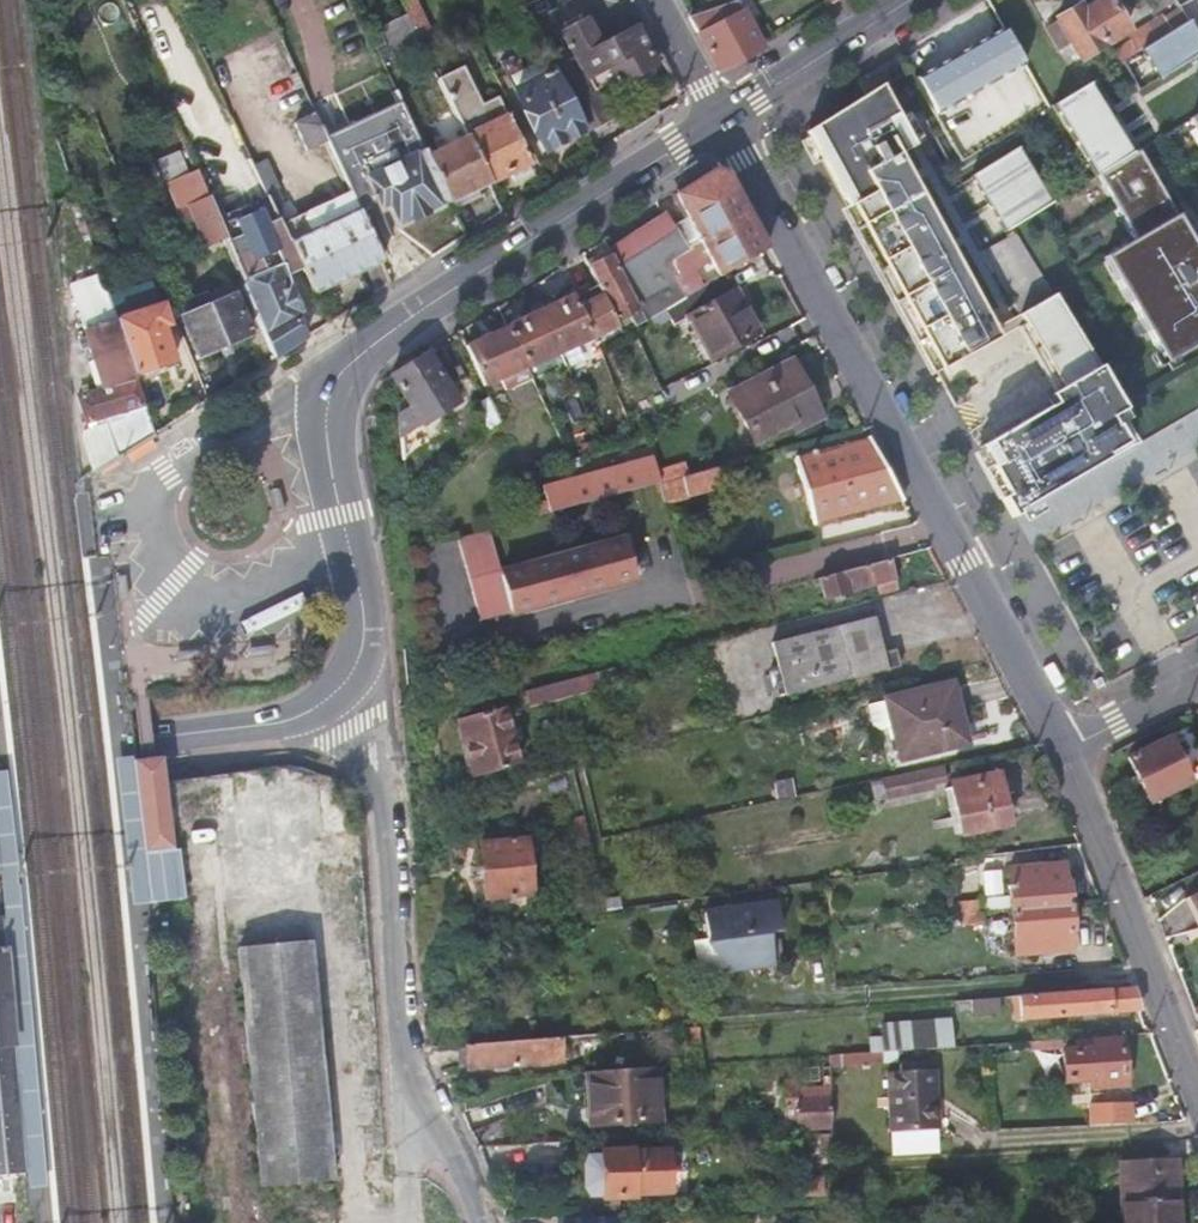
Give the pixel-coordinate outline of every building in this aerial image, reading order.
[(422,45),(433,40),(413,0),(400,0),(406,12),(422,45)] [(758,46),(744,18),(751,14),(745,0),(733,0),(688,15),(713,62),(722,68),(758,46)] [(1055,19),(1069,42),(1079,58),(1128,30),(1110,0),(1102,0),(1083,11),(1079,5),(1055,19)] [(1156,11),(1173,0),(1150,0),(1156,11)] [(1159,17),(1142,28),(1152,42),(1171,30),(1187,20),(1180,9),(1161,20),(1159,17)] [(398,57),(422,45),(406,12),(381,24),(398,57)] [(561,32),(579,62),(598,94),(616,82),(620,87),(663,58),(644,24),(602,45),(589,18),(561,32)] [(1057,48),(1069,42),(1055,19),(1044,25),(1057,48)] [(1139,50),(1156,79),(1197,54),(1197,37),(1188,20),(1187,20),(1171,30),(1152,42),(1142,48),(1139,50)] [(1024,64),(1004,28),(915,76),(935,113),(1024,64)] [(1127,37),(1129,40),(1136,52),(1139,50),(1142,48),(1152,42),(1142,28),(1127,37)] [(1136,52),(1129,40),(1113,50),(1120,62),(1136,52)] [(579,62),(574,64),(592,100),(599,96),(598,94),(579,62)] [(555,74),(584,130),(610,117),(599,96),(592,100),(574,64),(555,74)] [(489,182),(510,172),(529,162),(496,96),(480,104),(461,66),(438,77),(466,135),(489,182)] [(555,74),(552,68),(511,89),(542,151),(584,130),(555,74)] [(1086,83),(1049,105),(1092,176),(1097,173),(1129,154),(1086,83)] [(853,205),(942,369),(999,338),(994,328),(899,154),(916,144),(884,85),(867,93),(807,131),(849,207),(853,205)] [(1189,117),(1197,131),(1197,111),(1189,117)] [(326,139),(314,113),(294,122),(305,148),(326,139)] [(472,191),(489,182),(466,135),(425,155),(447,201),(450,208),(474,195),(472,191)] [(349,189),(363,220),(386,208),(395,227),(447,201),(425,155),(422,147),(347,183),(349,189)] [(968,176),(1002,232),(1011,226),(1048,204),(1014,148),(968,176)] [(1136,236),(1111,251),(1126,275),(1119,279),(1163,350),(1169,346),(1175,356),(1197,342),(1197,246),(1139,148),(1129,154),(1097,173),(1136,236)] [(529,162),(510,172),(514,180),(532,170),(529,162)] [(688,182),(673,192),(685,213),(667,224),(684,254),(664,266),(668,274),(681,296),(722,272),(764,248),(765,246),(724,171),(710,168),(688,182)] [(223,234),(206,196),(196,171),(166,185),(177,212),(192,206),(208,245),(224,238),(223,234)] [(349,189),(280,221),(313,290),(380,258),(366,227),(363,220),(349,189)] [(649,315),(659,309),(651,294),(643,298),(639,291),(668,274),(664,266),(684,254),(667,224),(661,214),(607,248),(610,254),(638,307),(644,319),(649,315)] [(234,230),(223,234),(224,238),(274,355),(305,336),(295,314),(300,308),(290,288),(284,287),(274,267),(278,255),(271,241),(257,236),(240,244),(234,230)] [(983,252),(1019,315),(1053,294),(1015,233),(983,252)] [(614,320),(638,307),(610,254),(586,266),(597,286),(614,320)] [(662,307),(667,317),(671,324),(686,316),(697,336),(703,333),(714,352),(754,330),(722,272),(681,296),(662,307)] [(115,317),(101,274),(73,283),(78,296),(71,299),(90,358),(85,360),(94,388),(75,395),(85,424),(102,418),(106,429),(122,424),(127,438),(131,437),(134,444),(154,431),(134,373),(115,317)] [(121,292),(127,310),(158,300),(152,282),(121,292)] [(614,320),(597,286),(573,297),(572,295),(509,324),(504,326),(522,363),(522,365),(615,321),(614,320)] [(1048,410),(978,447),(1015,516),(1105,462),(1101,456),(1125,443),(1109,417),(1122,409),(1097,368),(1053,294),(1019,315),(1025,324),(1078,416),(1057,427),(1048,410)] [(197,356),(248,334),(231,295),(180,316),(197,356)] [(115,317),(134,373),(155,366),(157,373),(175,367),(161,324),(168,321),(161,301),(115,317)] [(667,317),(662,307),(659,309),(649,315),(654,324),(667,317)] [(1019,315),(994,328),(999,338),(1025,324),(1019,315)] [(462,344),(481,385),(497,377),(502,388),(510,384),(506,373),(522,365),(522,363),(504,326),(462,344)] [(708,356),(714,352),(703,333),(697,336),(708,356)] [(401,396),(392,402),(398,460),(433,438),(425,420),(455,401),(425,351),(387,375),(401,396)] [(791,362),(786,365),(802,395),(806,393),(791,362)] [(510,384),(528,375),(522,365),(506,373),(510,384)] [(818,416),(806,393),(802,395),(786,365),(730,395),(754,441),(790,423),(793,428),(818,416)] [(487,398),(471,407),(485,433),(498,422),(487,398)] [(82,437),(93,470),(134,444),(131,437),(127,438),(122,424),(106,429),(82,437)] [(882,466),(867,438),(793,458),(811,523),(900,500),(882,466)] [(578,502),(658,481),(651,457),(572,478),(578,502)] [(684,474),(658,481),(663,501),(722,486),(717,466),(684,474)] [(578,502),(572,478),(542,487),(545,497),(530,501),(533,515),(578,502)] [(488,526),(457,535),(480,620),(512,612),(511,609),(635,578),(625,541),(502,572),(488,526)] [(886,558),(816,576),(821,596),(873,584),(876,592),(893,588),(886,558)] [(774,663),(782,695),(898,666),(894,648),(882,650),(873,615),(768,642),(774,663)] [(772,697),(782,695),(774,663),(764,665),(772,697)] [(522,690),(526,704),(595,686),(592,673),(522,690)] [(957,683),(884,700),(866,704),(871,726),(876,729),(890,726),(899,758),(972,740),(957,683)] [(454,720),(468,775),(514,764),(500,709),(454,720)] [(1127,756),(1149,802),(1188,783),(1166,737),(1127,756)] [(172,860),(165,782),(164,768),(163,762),(152,764),(146,764),(134,765),(140,826),(142,844),(143,863),(147,901),(176,898),(172,860)] [(140,826),(134,765),(118,766),(131,902),(147,901),(143,863),(142,844),(140,826)] [(870,785),(873,801),(933,789),(932,784),(943,781),(940,769),(870,785)] [(5,982),(6,995),(9,1021),(9,1029),(11,1050),(21,1155),(22,1162),(23,1169),(25,1193),(49,1191),(25,934),(9,771),(0,771),(0,931),(5,982)] [(949,785),(960,833),(1006,822),(996,774),(949,785)] [(477,843),(482,897),(530,893),(525,838),(477,843)] [(1008,870),(1011,906),(1069,902),(1067,881),(1063,881),(1062,865),(1008,870)] [(1197,914),(1197,890),(1188,895),(1197,914)] [(706,910),(711,958),(729,957),(730,971),(774,966),(771,933),(781,932),(778,901),(706,910)] [(1069,902),(1011,906),(1015,954),(1070,950),(1069,934),(1071,933),(1069,902)] [(147,919),(148,937),(159,936),(158,918),(147,919)] [(0,931),(0,1171),(8,1171),(23,1169),(22,1162),(21,1155),(11,1050),(9,1029),(9,1021),(6,995),(5,982),(0,931)] [(1130,985),(953,998),(954,1012),(1015,1008),(1015,1018),(1139,1008),(1130,985)] [(884,1050),(954,1046),(952,1018),(883,1022),(884,1050)] [(683,1027),(686,1064),(699,1063),(697,1026),(683,1027)] [(599,1033),(569,1036),(570,1050),(600,1049),(599,1033)] [(458,1044),(461,1069),(562,1062),(560,1036),(458,1044)] [(1067,1038),(1035,1040),(1035,1048),(1068,1045),(1067,1038)] [(1072,1042),(1072,1050),(1060,1051),(1061,1080),(1084,1079),(1085,1086),(1121,1085),(1119,1039),(1072,1042)] [(884,1050),(850,1053),(850,1063),(896,1062),(896,1050),(884,1050)] [(850,1053),(827,1055),(827,1065),(850,1063),(850,1053)] [(885,1071),(887,1131),(888,1131),(936,1129),(937,1130),(936,1106),(934,1069),(922,1069),(922,1061),(898,1063),(898,1071),(885,1071)] [(592,1094),(593,1122),(656,1118),(655,1098),(663,1097),(661,1066),(585,1071),(585,1094),(592,1094)] [(829,1128),(827,1067),(821,1067),(822,1089),(795,1090),(795,1082),(784,1083),(786,1123),(795,1122),(796,1129),(829,1128)] [(581,1124),(593,1122),(592,1094),(585,1094),(580,1094),(581,1124)] [(1126,1101),(1085,1103),(1086,1124),(1128,1122),(1126,1101)] [(477,1145),(505,1144),(505,1118),(471,1132),(475,1143),(477,1145)] [(936,1129),(888,1131),(889,1156),(937,1153),(936,1129)] [(830,1161),(830,1159),(829,1135),(819,1135),(820,1160),(830,1161)] [(667,1192),(665,1152),(630,1153),(630,1151),(598,1151),(598,1156),(587,1156),(582,1161),(583,1190),(588,1194),(599,1194),(600,1198),(632,1197),(632,1194),(667,1192)] [(1117,1160),(1120,1222),(1175,1222),(1171,1158),(1117,1160)] [(787,1179),(787,1196),(823,1195),(822,1177),(787,1179)]
